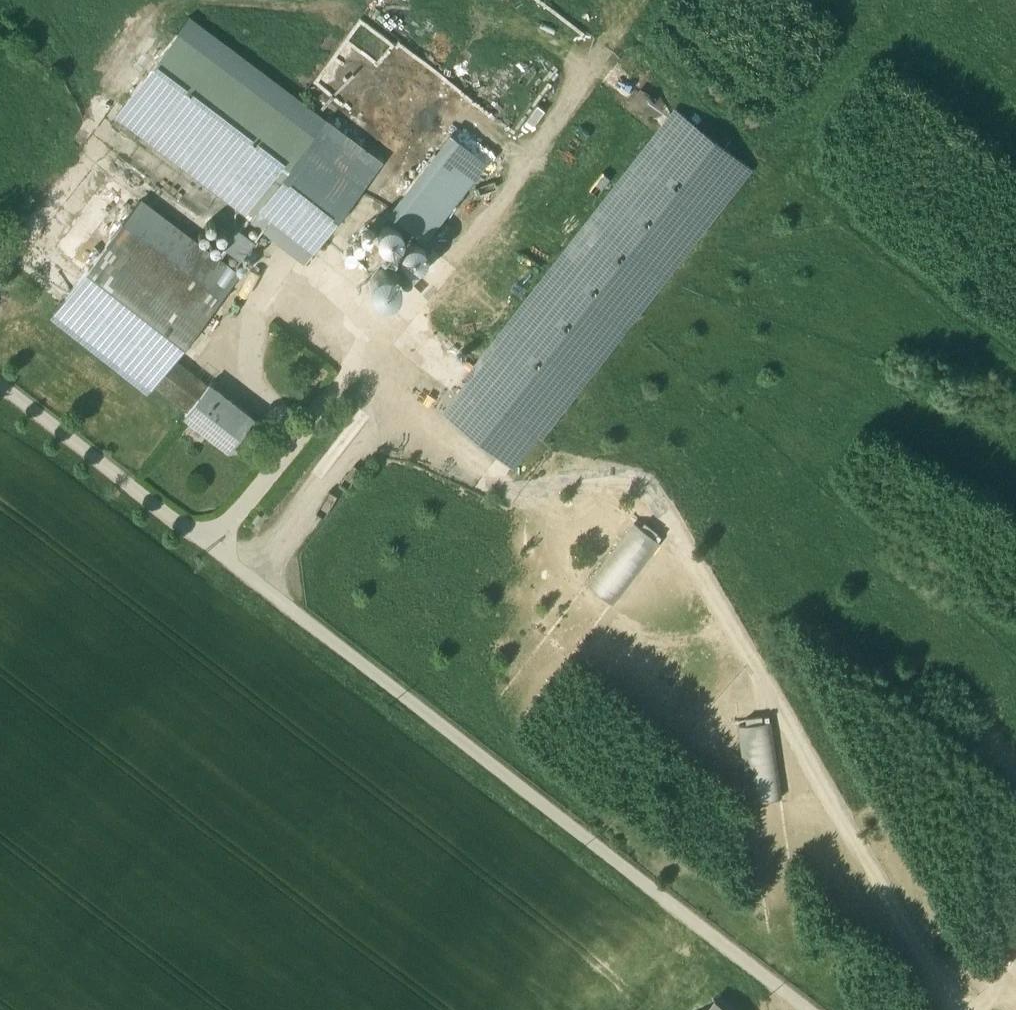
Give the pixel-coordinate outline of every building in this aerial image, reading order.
[(316,79),(348,104),(395,42),(363,17),(316,79)] [(314,138),(176,34),(128,99),(264,202),(260,206),(314,248),(360,190),(306,148),(314,138)] [(447,411),(514,463),(744,167),(677,116),(447,411)] [(449,133),(388,212),(425,240),(486,162),(449,133)] [(239,274),(142,198),(66,296),(132,346),(122,359),(153,384),(154,383),(170,363),(173,358),(228,288),(211,275),(220,264),(236,277),(239,274)] [(239,259),(254,240),(235,225),(220,244),(239,259)] [(236,277),(220,264),(211,275),(228,288),(236,277)] [(189,371),(173,358),(170,363),(186,376),(189,371)] [(186,376),(170,363),(154,383),(189,410),(208,385),(189,371),(186,376)] [(253,418),(209,384),(208,385),(189,410),(185,414),(198,424),(200,422),(232,446),(253,418)] [(634,522),(587,582),(613,603),(661,542),(634,522)] [(774,799),(771,716),(743,717),(746,800),(774,799)] [(1008,957),(1015,961),(1015,938),(1008,957)]
